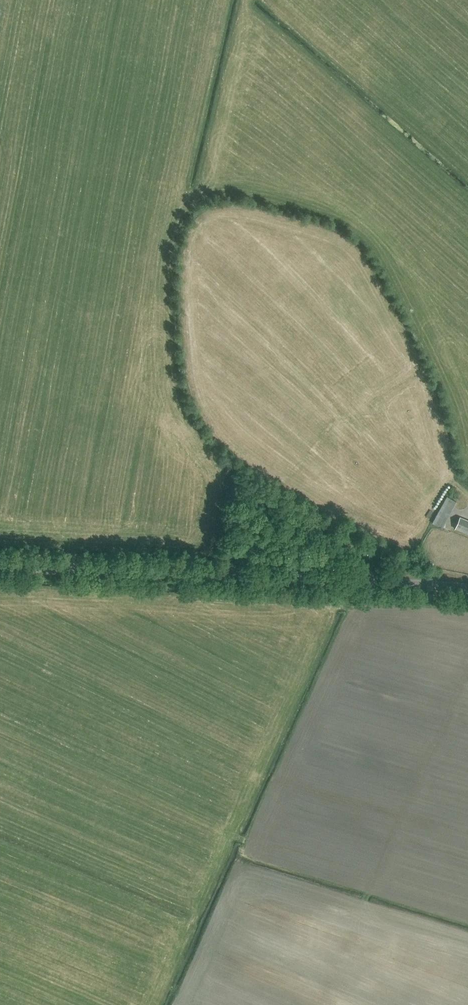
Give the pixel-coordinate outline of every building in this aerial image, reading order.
[(436,514),(436,522),(444,522),(444,514),(436,514)] [(456,528),(467,532),(467,533),(467,520),(460,518),(456,528)]
